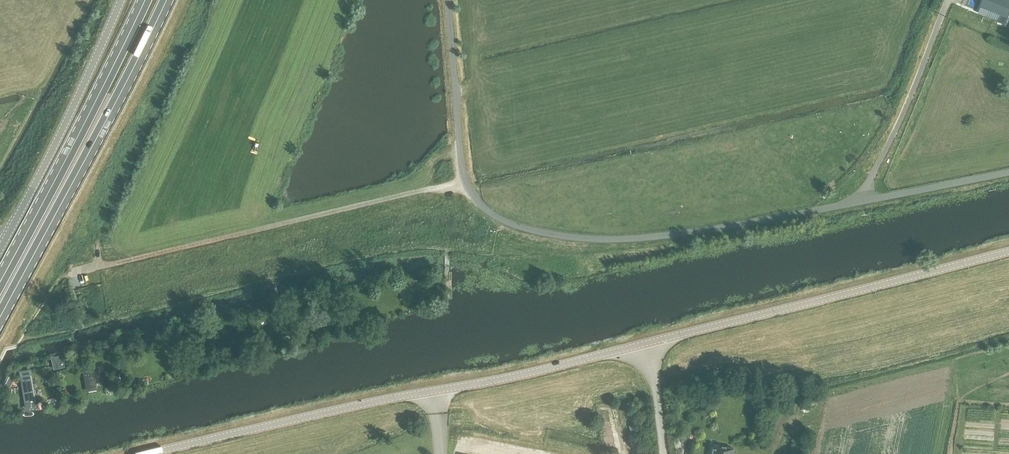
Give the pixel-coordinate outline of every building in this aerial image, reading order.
[(981,3),(1002,11),(998,19),(1005,21),(1008,11),(1008,0),(982,0),(981,3)] [(62,354),(51,357),(54,369),(65,367),(62,354)] [(85,387),(96,385),(91,362),(81,364),(85,387)] [(25,402),(34,401),(29,376),(20,378),(25,402)] [(712,453),(733,453),(734,448),(729,447),(729,446),(719,445),(713,444),(712,453)]
